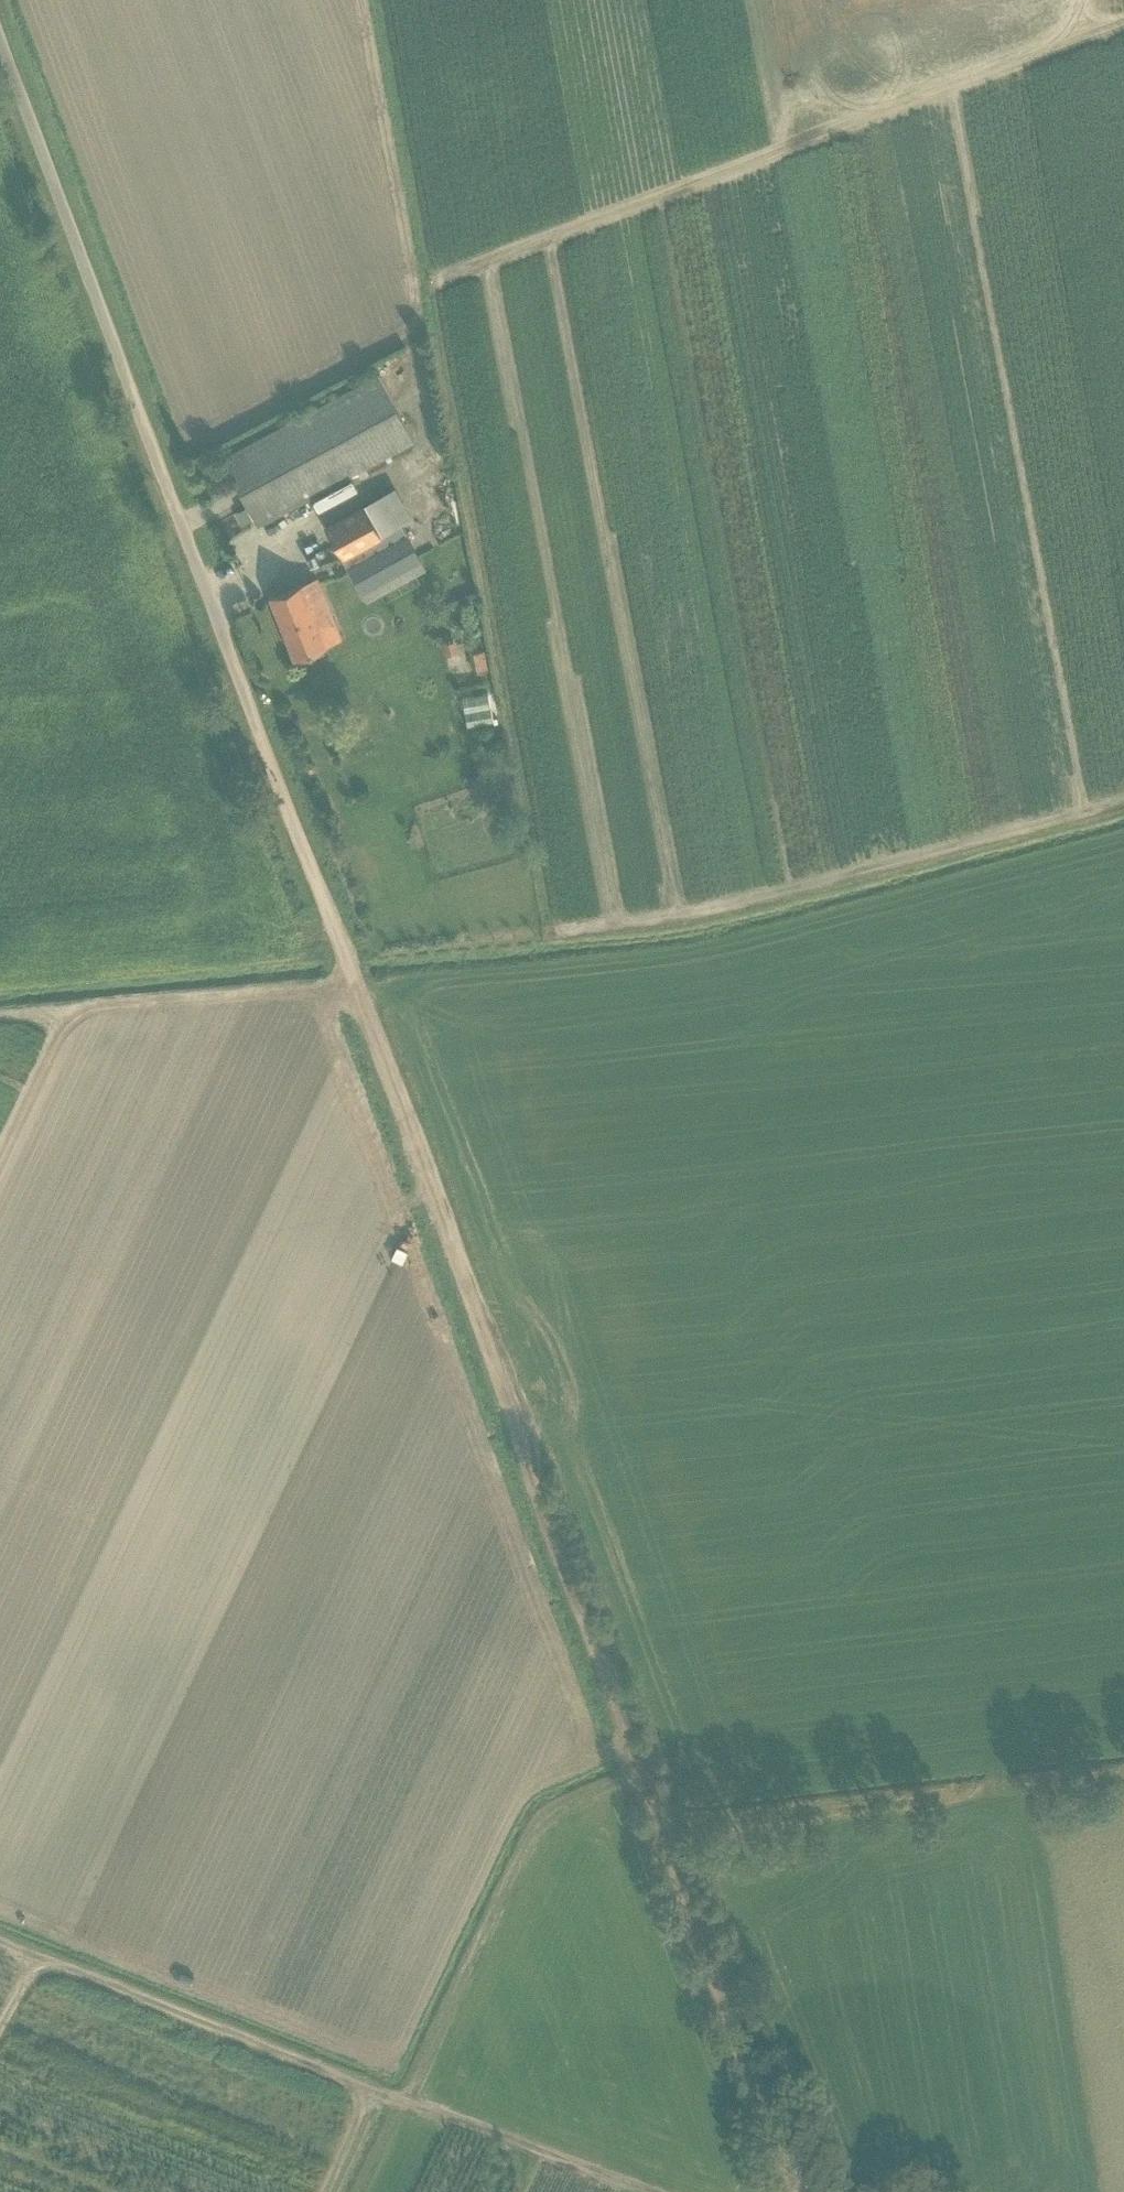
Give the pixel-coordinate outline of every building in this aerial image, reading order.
[(257,524),(276,514),(413,440),(378,374),(221,458),(257,524)] [(393,487),(324,524),(360,592),(362,595),(421,562),(410,545),(405,536),(399,525),(411,518),(393,487)] [(293,658),(314,650),(326,645),(318,625),(332,619),(316,577),(269,596),(293,658)] [(486,674),(497,673),(494,655),(483,656),(486,674)]
